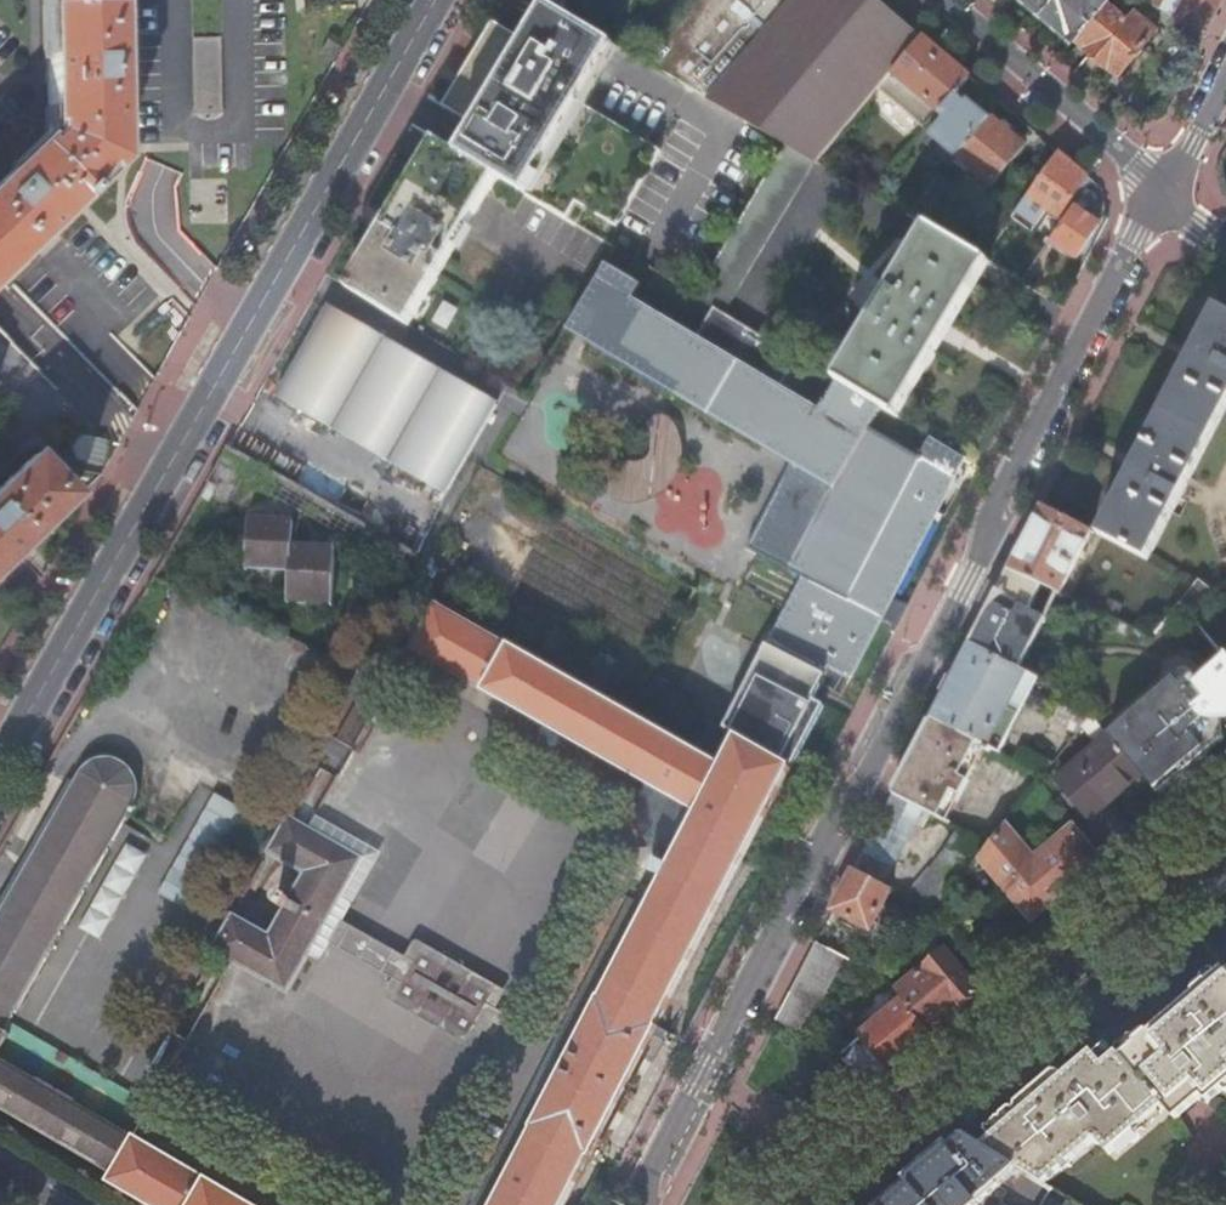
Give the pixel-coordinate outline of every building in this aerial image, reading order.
[(118,161),(114,0),(44,0),(45,64),(45,142),(0,184),(0,279),(118,161)] [(301,12),(367,9),(367,0),(300,0),(301,12)] [(640,58),(786,144),(814,160),(818,162),(884,85),(924,37),(883,3),(879,0),(689,0),(640,58)] [(1074,38),(1076,36),(1106,0),(1029,0),(1074,38)] [(1108,0),(1106,0),(1076,36),(1079,38),(1079,40),(1079,41),(1079,42),(1079,44),(1079,45),(1080,46),(1081,48),(1082,49),(1083,50),(1084,50),(1086,51),(1088,51),(1089,51),(1091,51),(1093,51),(1102,58),(1119,72),(1157,28),(1134,8),(1126,16),(1108,0)] [(1156,5),(1176,15),(1205,31),(1211,20),(1221,0),(1159,0),(1156,5)] [(465,138),(457,152),(495,175),(527,195),(571,221),(579,206),(615,227),(681,120),(673,115),(654,147),(645,141),(649,134),(625,120),(621,127),(580,102),(599,71),(605,61),(616,44),(595,32),(547,4),(536,22),(525,40),(494,21),(481,41),(473,55),(443,105),(473,125),(465,138)] [(198,110),(226,110),(224,36),(196,37),(198,110)] [(884,85),(932,123),(970,77),(931,44),(924,37),(884,85)] [(336,61),(344,47),(329,38),(320,52),(336,61)] [(931,135),(958,157),(959,156),(990,118),(983,112),(976,106),(988,92),(970,77),(932,123),(937,127),(931,135)] [(990,118),(959,156),(993,185),(1011,163),(1024,147),(990,118)] [(440,142),(433,138),(425,153),(417,167),(385,223),(351,282),(357,285),(432,156),(440,142)] [(487,189),(495,175),(457,152),(440,142),(432,156),(357,285),(351,282),(348,287),(409,325),(461,234),(487,189)] [(706,279),(696,296),(714,306),(723,312),(814,160),(786,144),(706,279)] [(1074,206),(1092,180),(1086,175),(1059,152),(1013,219),(1032,232),(1048,210),(1064,221),(1074,206)] [(942,177),(909,216),(927,226),(956,190),(942,177)] [(1064,221),(1051,241),(1076,258),(1099,224),(1086,215),(1074,206),(1064,221)] [(889,291),(835,380),(838,381),(880,407),(897,417),(949,331),(977,285),(983,274),(990,263),(985,260),(928,227),(922,237),(917,244),(889,291)] [(965,458),(930,436),(918,456),(869,426),(880,407),(838,381),(818,413),(778,388),(797,357),(759,333),(723,312),(714,306),(695,338),(633,301),(642,285),(606,265),(583,304),(568,328),(792,463),(833,488),(789,571),(802,578),(767,645),(766,645),(723,730),(734,736),(790,768),(791,766),(792,766),(824,705),(813,699),(816,691),(820,685),(842,696),(851,679),(882,619),(888,608),(894,597),(952,484),(965,458)] [(496,402),(327,305),(275,395),(366,446),(445,491),(496,402)] [(1217,306),(1205,330),(1210,333),(1222,309),(1217,306)] [(1105,538),(1149,561),(1182,497),(1225,410),(1225,311),(1222,309),(1210,333),(1205,330),(1192,355),(1178,382),(1184,384),(1152,445),(1147,442),(1133,468),(1120,494),(1126,497),(1105,538)] [(1178,382),(1147,442),(1152,445),(1184,384),(1178,382)] [(77,427),(69,453),(103,465),(112,438),(77,427)] [(34,459),(13,481),(0,493),(0,578),(10,568),(27,551),(31,547),(77,502),(34,459)] [(546,459),(539,472),(555,481),(562,467),(546,459)] [(833,488),(792,463),(746,549),(758,555),(789,571),(833,488)] [(1120,494),(1099,535),(1105,538),(1126,497),(1120,494)] [(608,497),(601,510),(617,519),(624,505),(608,497)] [(1025,538),(1008,570),(1043,586),(1062,595),(1093,532),(1042,505),(1025,538)] [(334,547),(291,544),(292,520),(248,518),(246,564),(288,567),(287,597),(331,599),(334,547)] [(1043,586),(1008,570),(982,621),(971,643),(1020,669),(1047,619),(1030,610),(1043,586)] [(1199,580),(1195,584),(1180,604),(1194,619),(1215,592),(1199,580)] [(910,606),(894,597),(882,619),(899,627),(904,616),(910,606)] [(587,1159),(590,1160),(609,1122),(658,1027),(656,1025),(669,999),(790,768),(734,736),(723,730),(712,723),(696,751),(435,602),(408,649),(646,784),(695,812),(600,997),(597,995),(529,1129),(530,1129),(492,1204),(563,1204),(587,1159)] [(1131,628),(1120,622),(1116,631),(1127,637),(1131,628)] [(1077,734),(1091,716),(1073,696),(1020,669),(971,643),(938,707),(932,718),(987,747),(1001,754),(1025,707),(1077,734)] [(1202,679),(1199,682),(1196,678),(1193,676),(1190,674),(1186,673),(1182,673),(1181,673),(1180,673),(1179,673),(1178,674),(1178,675),(1177,675),(1177,676),(1177,677),(1177,678),(1177,679),(1176,680),(1174,677),(1107,735),(1142,775),(1158,794),(1213,746),(1224,736),(1223,719),(1225,719),(1225,659),(1202,679)] [(336,740),(351,749),(374,709),(358,700),(336,740)] [(948,822),(987,747),(932,718),(899,783),(893,794),(931,814),(948,822)] [(1091,818),(1142,775),(1107,735),(1057,779),(1076,800),(1091,818)] [(1043,776),(1054,763),(1023,747),(1015,761),(1043,776)] [(8,1035),(4,1032),(124,823),(135,804),(135,803),(137,798),(138,792),(138,787),(137,781),(135,776),(132,771),(128,767),(124,764),(119,761),(114,759),(109,758),(103,758),(98,759),(92,761),(88,764),(84,768),(80,772),(74,783),(70,781),(0,903),(0,1049),(8,1035)] [(471,1204),(492,1204),(530,1129),(529,1129),(597,995),(600,997),(695,812),(646,784),(644,787),(641,794),(640,799),(639,803),(638,811),(638,818),(639,825),(641,830),(644,838),(648,844),(654,851),(471,1204)] [(191,913),(249,812),(217,794),(159,895),(191,913)] [(924,829),(931,814),(893,794),(859,858),(854,869),(883,885),(915,824),(924,829)] [(302,875),(289,899),(282,910),(268,934),(232,914),(211,952),(229,962),(286,994),(308,955),(341,897),(363,858),(309,827),(288,815),(266,854),(302,875)] [(380,853),(315,816),(309,827),(363,858),(341,897),(346,900),(348,901),(352,903),(380,853)] [(1034,862),(1004,825),(990,844),(973,864),(1009,906),(1025,924),(1099,860),(1073,829),(1034,862)] [(973,864),(990,844),(961,829),(912,900),(935,912),(973,864)] [(129,841),(85,922),(103,932),(114,910),(116,911),(149,852),(129,841)] [(870,930),(892,889),(883,885),(854,869),(833,910),(851,920),(870,930)] [(386,999),(387,1000),(469,1046),(470,1046),(472,1046),(472,1047),(474,1046),(475,1046),(476,1045),(477,1043),(480,1039),(484,1031),(495,1037),(508,1015),(497,1009),(503,997),(504,996),(504,995),(504,994),(504,993),(504,992),(503,991),(503,990),(502,989),(501,988),(420,942),(418,942),(417,942),(416,942),(415,942),(414,942),(413,943),(412,943),(411,945),(404,957),(341,921),(349,908),(349,907),(349,906),(349,905),(349,904),(349,903),(349,902),(348,901),(346,900),(341,897),(308,955),(313,958),(314,958),(314,959),(315,959),(316,959),(317,959),(318,959),(319,958),(320,958),(321,957),(322,956),(329,943),(392,979),(385,991),(384,992),(384,993),(384,995),(384,996),(385,997),(385,998),(386,999)] [(803,1036),(845,957),(816,942),(796,981),(776,1019),(803,1036)] [(957,1014),(981,993),(945,951),(897,993),(904,1001),(933,1034),(957,1014)] [(397,992),(470,1033),(491,996),(418,955),(397,992)] [(883,977),(892,988),(901,976),(892,966),(883,977)] [(1166,1108),(1177,1121),(1181,1117),(1196,1104),(1200,1101),(1205,1096),(1210,1102),(1225,1089),(1225,970),(1220,975),(1212,982),(1196,995),(1144,1040),(1123,1057),(1119,1053),(1105,1065),(1095,1053),(1057,1086),(1051,1091),(1026,1112),(1015,1121),(984,1147),(1048,1186),(1100,1141),(1112,1155),(1166,1108)] [(861,1039),(889,1072),(911,1052),(933,1034),(904,1001),(861,1039)] [(148,1071),(163,1079),(185,1040),(170,1031),(148,1071)] [(889,1072),(861,1039),(839,1058),(877,1082),(889,1072)] [(209,1181),(131,1136),(0,1059),(0,1111),(109,1174),(105,1182),(145,1204),(250,1204),(209,1181)] [(989,1196),(1004,1204),(1077,1204),(1048,1186),(984,1147),(965,1135),(951,1147),(915,1178),(883,1204),(978,1204),(989,1196)]
